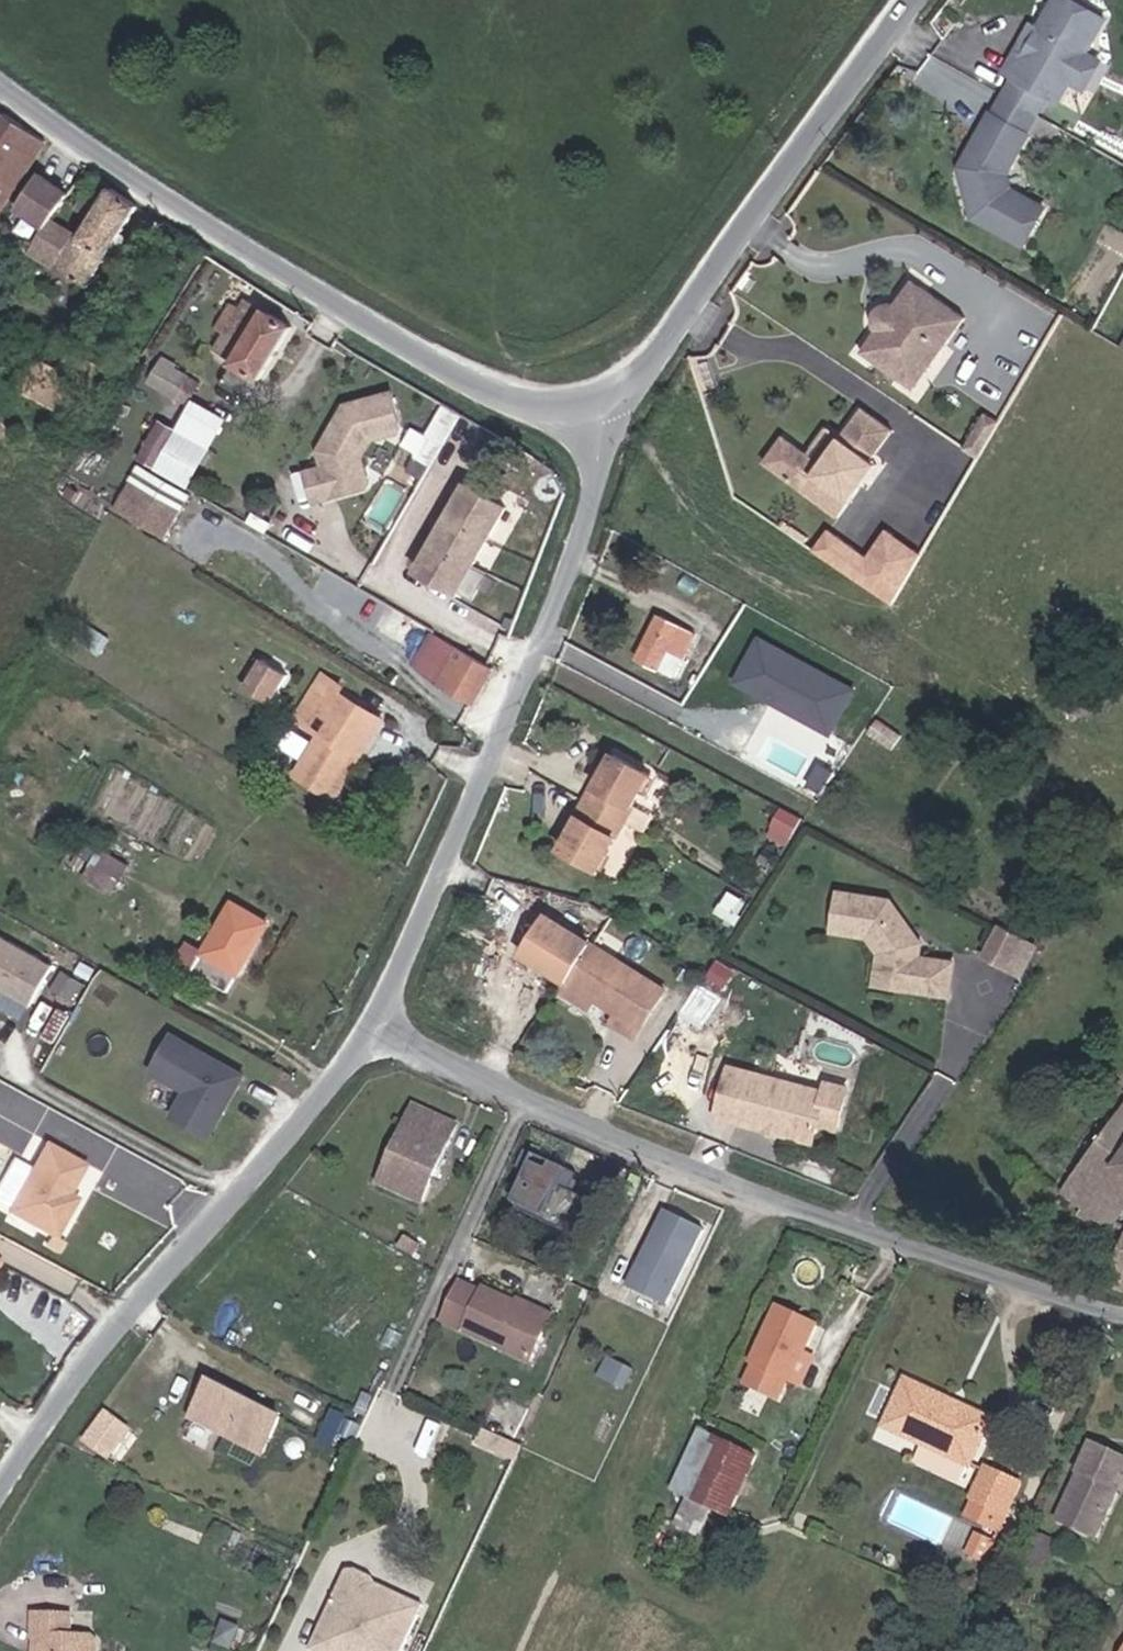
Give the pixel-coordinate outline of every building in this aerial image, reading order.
[(1075,0),(1054,0),(1024,53),(1017,48),(1004,70),(1015,75),(1047,93),(1058,99),(1070,77),(1078,64),(1085,51),(1086,49),(1090,48),(1094,41),(1093,37),(1105,17),(1075,0)] [(1033,19),(1017,48),(1024,53),(1040,23),(1033,19)] [(1085,51),(1078,64),(1070,77),(1084,85),(1099,59),(1085,51)] [(1047,93),(1015,75),(1004,94),(1036,112),(1047,93)] [(1036,112),(1004,94),(993,113),(1026,131),(1036,112)] [(6,110),(0,119),(0,205),(46,138),(6,110)] [(1004,169),(1026,131),(993,113),(964,164),(971,167),(966,176),(976,212),(1025,241),(1046,203),(1016,187),(1013,191),(1007,188),(996,173),(999,166),(1004,169)] [(1016,187),(1004,169),(999,166),(996,173),(1007,188),(1013,191),(1016,187)] [(46,227),(69,193),(38,172),(17,207),(46,227)] [(118,242),(143,205),(103,177),(79,213),(91,221),(118,242)] [(46,227),(29,251),(55,268),(57,264),(89,285),(118,242),(91,221),(82,235),(54,215),(46,227)] [(864,346),(872,351),(889,325),(885,322),(894,309),(898,312),(918,282),(910,277),(864,346)] [(889,325),(872,351),(906,374),(916,359),(927,366),(963,312),(918,282),(898,312),(894,309),(885,322),(889,325)] [(265,378),(296,324),(245,296),(213,348),(233,360),(223,377),(250,394),(261,376),(265,378)] [(12,374),(37,390),(81,421),(113,371),(73,345),(62,364),(52,357),(32,344),(12,374)] [(916,359),(906,374),(917,382),(927,366),(916,359)] [(187,400),(198,380),(165,360),(153,380),(187,400)] [(369,478),(362,452),(372,435),(397,428),(400,422),(390,389),(346,403),(328,434),(329,439),(325,446),(320,447),(308,469),(316,497),(365,484),(369,478)] [(865,403),(856,418),(864,424),(875,409),(865,403)] [(856,418),(845,433),(827,460),(813,450),(795,438),(775,467),(844,513),(869,477),(868,466),(874,457),(896,424),(875,409),(864,424),(856,418)] [(180,426),(161,416),(138,458),(157,468),(163,458),(179,428),(180,426)] [(827,460),(845,433),(832,424),(813,450),(827,460)] [(193,474),(209,445),(179,428),(163,458),(193,474)] [(775,467),(795,438),(789,434),(770,463),(775,467)] [(869,477),(880,461),(874,457),(868,466),(869,477)] [(136,462),(112,507),(159,533),(184,489),(136,462)] [(458,589),(508,504),(468,481),(419,567),(458,589)] [(829,523),(814,544),(894,599),(927,551),(889,524),(870,551),(829,523)] [(677,677),(687,658),(700,635),(659,613),(636,655),(659,669),(677,677)] [(471,701),(492,664),(435,631),(416,663),(436,681),(471,701)] [(858,681),(759,632),(734,682),(833,731),(858,681)] [(273,707),(290,678),(264,663),(247,692),(273,707)] [(337,802),(366,755),(356,749),(374,717),(341,697),(345,688),(325,677),(299,722),(322,735),(296,778),(337,802)] [(356,749),(366,755),(385,724),(375,717),(356,749)] [(870,739),(892,751),(899,739),(880,726),(870,739)] [(823,787),(837,764),(818,753),(804,776),(823,787)] [(601,874),(654,781),(615,760),(562,851),(601,874)] [(797,837),(806,819),(788,810),(779,827),(797,837)] [(792,845),(797,837),(779,827),(774,836),(792,845)] [(132,862),(101,845),(84,877),(114,894),(132,862)] [(844,892),(837,926),(873,933),(885,951),(897,953),(902,961),(898,985),(935,992),(940,961),(922,957),(925,943),(918,942),(912,936),(914,930),(894,901),(844,892)] [(240,974),(271,921),(233,898),(194,968),(228,988),(237,972),(240,974)] [(635,1042),(666,992),(547,918),(520,960),(567,989),(590,1003),(616,1019),(611,1028),(635,1042)] [(1009,971),(1025,942),(1001,929),(985,958),(1009,971)] [(52,964),(0,937),(0,990),(30,1006),(52,964)] [(1016,974),(1032,946),(1025,942),(1009,971),(1016,974)] [(880,982),(898,985),(902,961),(897,953),(885,951),(880,982)] [(950,995),(956,964),(940,961),(935,992),(950,995)] [(590,1003),(567,989),(562,998),(585,1012),(590,1003)] [(229,1099),(245,1069),(173,1031),(154,1067),(189,1085),(176,1113),(212,1131),(223,1109),(223,1105),(225,1101),(229,1099)] [(723,1066),(715,1096),(735,1101),(730,1119),(757,1127),(764,1123),(772,1125),(777,1132),(796,1137),(807,1131),(810,1121),(829,1127),(840,1088),(825,1084),(817,1092),(802,1088),(794,1091),(773,1086),(767,1078),(723,1066)] [(730,1119),(735,1101),(715,1096),(710,1114),(730,1119)] [(1063,1188),(1117,1227),(1122,1219),(1122,1104),(1063,1188)] [(424,1200),(456,1125),(414,1108),(382,1181),(424,1200)] [(62,1206),(68,1196),(83,1169),(48,1149),(12,1213),(57,1238),(72,1211),(62,1206)] [(564,1181),(571,1165),(542,1152),(535,1169),(564,1181)] [(571,1227),(586,1191),(564,1181),(535,1169),(519,1205),(571,1227)] [(78,1201),(68,1196),(62,1206),(72,1211),(78,1201)] [(705,1224),(663,1205),(629,1278),(672,1298),(705,1224)] [(519,1309),(521,1305),(485,1290),(483,1296),(460,1285),(443,1328),(533,1367),(552,1322),(519,1309)] [(521,1305),(519,1309),(552,1322),(554,1316),(522,1302),(521,1305)] [(806,1351),(820,1322),(780,1303),(754,1359),(802,1382),(814,1355),(806,1351)] [(277,1410),(206,1375),(188,1411),(260,1446),(277,1410)] [(909,1384),(906,1392),(957,1415),(960,1406),(909,1384)] [(957,1415),(906,1392),(887,1432),(926,1449),(917,1468),(963,1488),(994,1421),(960,1406),(957,1415)] [(758,1457),(704,1431),(677,1487),(692,1495),(676,1528),(661,1521),(653,1537),(684,1552),(708,1502),(731,1513),(758,1457)] [(519,1453),(481,1435),(475,1448),(499,1459),(504,1449),(518,1456),(519,1453)] [(1061,1518),(1097,1535),(1122,1486),(1116,1484),(1122,1470),(1122,1456),(1097,1444),(1061,1518)] [(513,1466),(518,1456),(504,1449),(499,1459),(513,1466)] [(1003,1531),(1027,1482),(990,1465),(967,1513),(1003,1531)] [(998,1544),(980,1536),(972,1554),(989,1562),(998,1544)] [(423,1611),(376,1589),(373,1584),(355,1575),(349,1577),(344,1586),(350,1585),(368,1593),(371,1599),(418,1621),(423,1611)] [(418,1621),(371,1599),(368,1593),(350,1585),(344,1586),(319,1640),(342,1650),(404,1650),(418,1621)] [(90,1645),(85,1640),(64,1638),(65,1618),(29,1616),(26,1648),(35,1649),(35,1650),(89,1650),(90,1645)] [(319,1640),(314,1650),(342,1650),(319,1640)]
